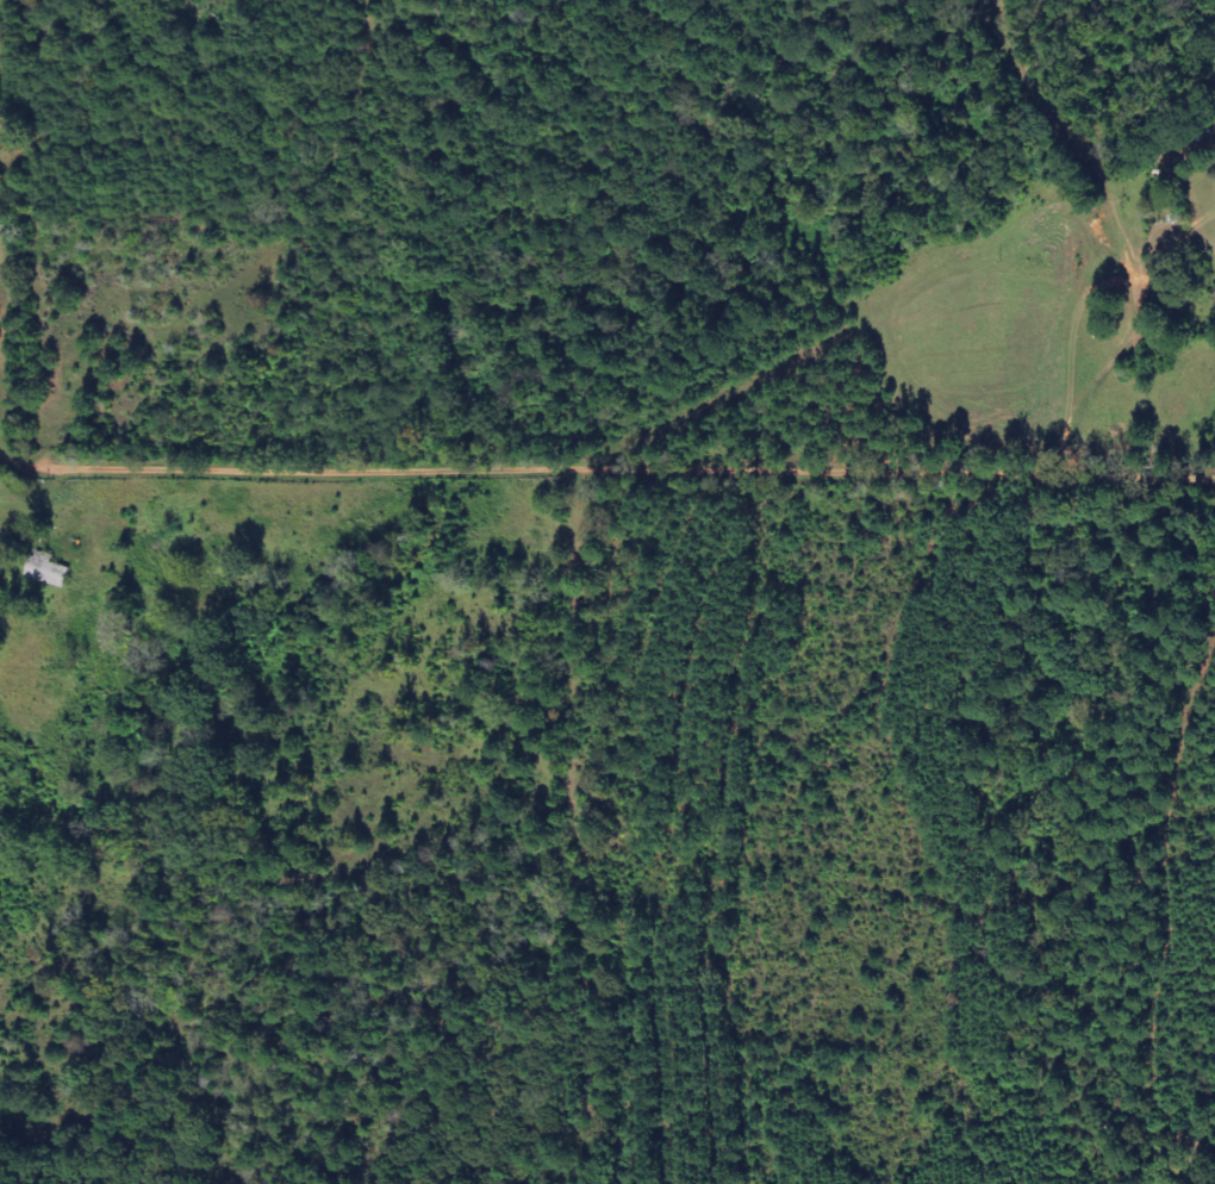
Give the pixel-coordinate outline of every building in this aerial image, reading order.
[(66,589),(72,569),(53,563),(55,556),(35,550),(27,578),(66,589)]
